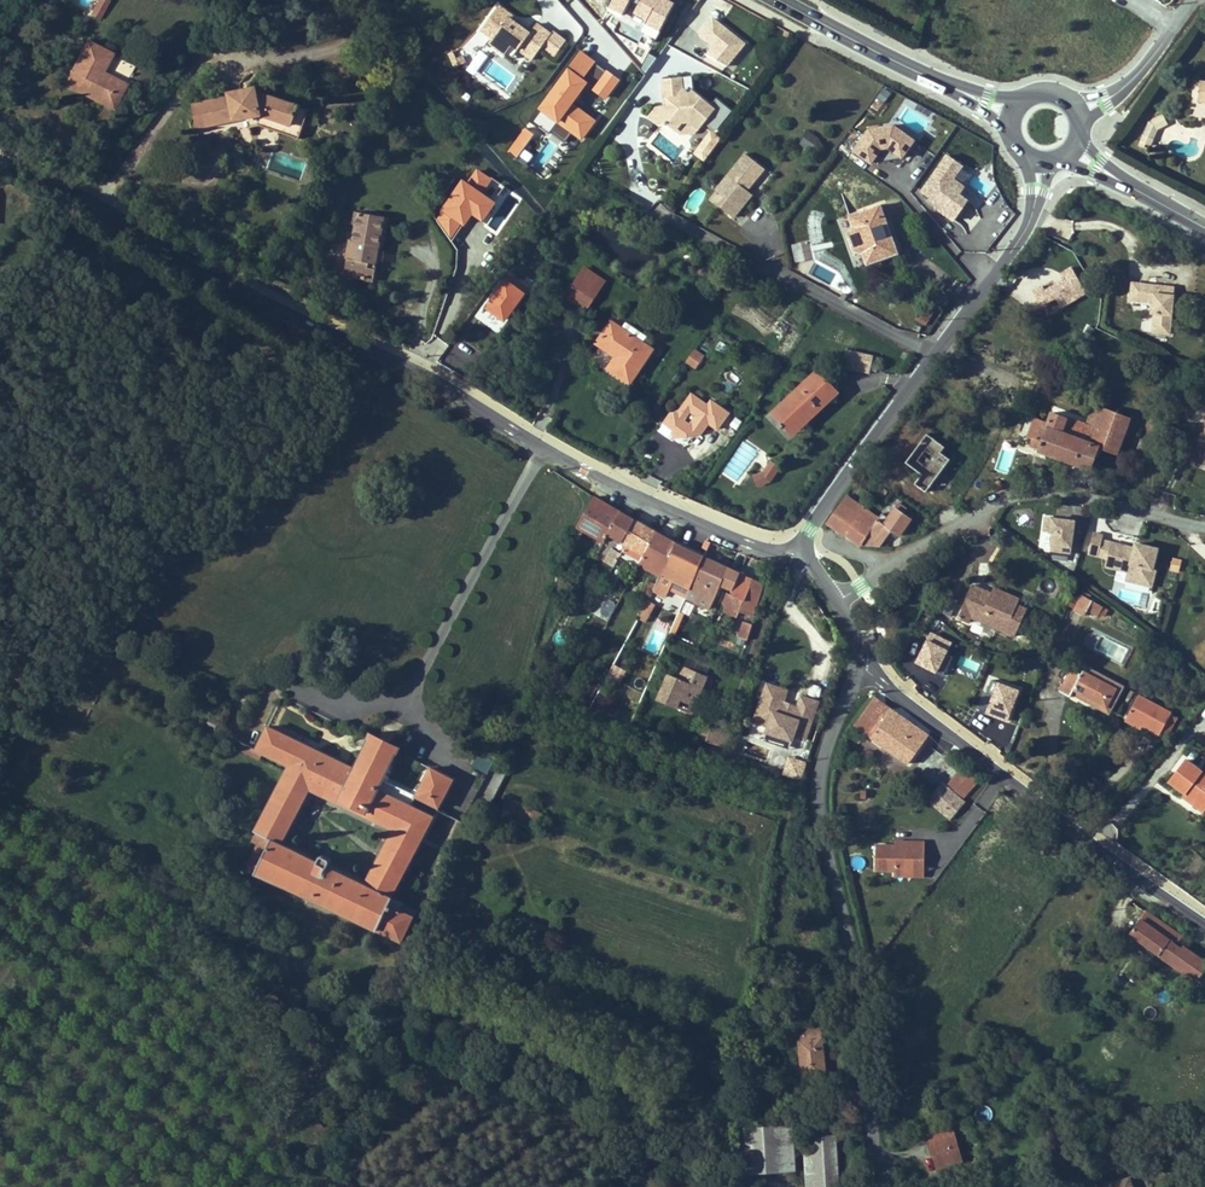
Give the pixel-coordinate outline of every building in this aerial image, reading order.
[(109,0),(108,0),(97,0),(90,18),(101,22),(109,0)] [(587,28),(595,21),(577,0),(572,0),(567,5),(587,28)] [(518,20),(499,6),(482,31),(493,39),(490,43),(506,55),(513,44),(520,50),(526,40),(541,50),(543,47),(552,34),(538,24),(533,30),(531,34),(516,23),(518,20)] [(746,46),(704,16),(692,32),(734,63),(746,46)] [(531,34),(533,30),(518,20),(516,23),(531,34)] [(556,56),(567,41),(554,31),(552,34),(543,47),(556,56)] [(541,50),(526,40),(520,50),(534,60),(541,50)] [(113,109),(126,86),(125,85),(102,73),(111,55),(87,43),(67,80),(98,96),(96,101),(113,109)] [(513,60),(520,50),(513,44),(506,55),(513,60)] [(594,64),(580,55),(568,73),(582,82),(594,64)] [(457,69),(464,66),(460,58),(453,61),(457,69)] [(620,81),(606,72),(592,92),(605,102),(620,81)] [(540,111),(582,142),(597,122),(574,105),(588,87),(582,82),(568,73),(540,111)] [(684,78),(664,81),(667,102),(672,101),(672,109),(661,111),(654,120),(665,128),(674,126),(682,132),(688,124),(695,123),(702,128),(717,108),(695,91),(692,95),(685,90),(684,78)] [(65,85),(96,101),(98,96),(67,80),(65,85)] [(192,106),(196,129),(247,119),(249,128),(258,126),(298,139),(308,111),(256,94),(255,90),(228,95),(229,99),(192,106)] [(348,110),(342,117),(355,126),(360,119),(348,110)] [(1165,113),(1152,121),(1145,134),(1154,139),(1159,128),(1170,123),(1165,113)] [(688,124),(682,132),(686,135),(698,133),(702,128),(695,123),(688,124)] [(902,162),(916,143),(889,123),(882,133),(872,126),(851,153),(871,168),(885,150),(902,162)] [(517,159),(534,134),(524,127),(507,152),(517,159)] [(808,131),(799,143),(811,153),(821,140),(808,131)] [(1154,139),(1145,134),(1142,141),(1151,145),(1154,139)] [(526,166),(532,155),(523,150),(517,161),(526,166)] [(956,180),(965,168),(945,154),(916,195),(953,221),(973,193),(956,180)] [(766,171),(747,156),(718,194),(728,201),(743,212),(755,197),(749,193),(746,191),(752,184),(755,186),(766,171)] [(755,186),(752,184),(746,191),(749,193),(755,186)] [(728,201),(722,209),(737,220),(743,212),(728,201)] [(880,205),(849,216),(853,228),(848,234),(853,252),(863,253),(867,265),(897,254),(886,224),(880,205)] [(358,214),(356,227),(353,242),(350,242),(344,276),(373,282),(375,272),(374,268),(372,264),(381,219),(358,214)] [(891,222),(886,224),(897,254),(902,252),(891,222)] [(1045,318),(1087,296),(1072,267),(1059,274),(1062,279),(1033,294),(1045,318)] [(584,273),(572,291),(593,304),(604,286),(584,273)] [(531,288),(512,276),(491,306),(485,305),(475,319),(499,336),(531,288)] [(1172,285),(1130,284),(1130,301),(1152,301),(1152,312),(1155,312),(1154,332),(1171,332),(1172,285)] [(587,313),(593,304),(572,291),(567,300),(587,313)] [(653,351),(612,324),(597,345),(612,355),(614,351),(619,354),(617,358),(609,370),(630,384),(653,351)] [(697,370),(705,356),(693,349),(685,364),(697,370)] [(874,356),(848,349),(843,368),(870,374),(874,356)] [(794,437),(842,393),(820,370),(773,413),(794,437)] [(718,421),(728,407),(710,395),(707,400),(702,397),(700,399),(690,392),(681,406),(672,406),(675,431),(695,428),(702,418),(706,420),(710,415),(718,421)] [(1175,392),(1167,411),(1175,415),(1184,396),(1175,392)] [(675,431),(672,406),(661,421),(675,431)] [(1090,470),(1096,455),(1100,457),(1102,450),(1116,455),(1130,418),(1103,408),(1096,428),(1051,412),(1046,424),(1041,438),(1033,435),(1032,440),(1029,448),(1090,470)] [(731,411),(722,424),(736,434),(745,420),(731,411)] [(702,418),(695,428),(703,434),(710,423),(706,420),(702,418)] [(1041,438),(1046,424),(1036,421),(1034,424),(1029,439),(1032,440),(1033,435),(1041,438)] [(1163,424),(1160,433),(1179,441),(1183,432),(1163,424)] [(1187,444),(1191,436),(1183,432),(1179,441),(1187,444)] [(998,462),(1009,466),(1014,450),(1003,446),(998,462)] [(769,462),(762,472),(766,475),(773,465),(769,462)] [(778,468),(773,465),(766,475),(762,472),(753,476),(757,486),(769,482),(778,468)] [(621,511),(594,496),(572,534),(579,538),(584,530),(605,541),(609,533),(621,511)] [(868,545),(872,540),(881,545),(891,530),(899,535),(911,519),(903,513),(907,508),(898,502),(888,517),(882,513),(878,519),(846,497),(826,524),(839,531),(850,538),(860,545),(860,544),(868,545)] [(624,513),(621,511),(609,533),(627,544),(632,533),(628,531),(635,519),(624,513)] [(1104,520),(1089,517),(1084,538),(1100,541),(1104,520)] [(622,554),(621,555),(639,565),(640,563),(657,532),(635,519),(628,531),(632,533),(627,544),(622,554)] [(1073,553),(1075,521),(1041,519),(1039,551),(1073,553)] [(640,563),(661,574),(675,543),(657,532),(640,563)] [(1130,537),(1111,533),(1105,562),(1128,568),(1128,570),(1138,573),(1136,578),(1151,582),(1155,565),(1152,564),(1158,539),(1136,534),(1135,538),(1134,542),(1130,541),(1130,537)] [(1158,539),(1152,564),(1155,565),(1161,539),(1158,539)] [(675,543),(661,574),(654,591),(665,597),(673,580),(689,588),(703,557),(675,543)] [(613,549),(606,561),(615,566),(621,555),(622,554),(613,549)] [(714,599),(727,568),(703,557),(689,588),(714,599)] [(1169,571),(1179,573),(1182,560),(1172,557),(1169,571)] [(1120,579),(1150,586),(1151,582),(1136,578),(1138,573),(1128,570),(1128,568),(1105,562),(1103,567),(1122,571),(1120,579)] [(740,574),(732,593),(727,591),(724,596),(730,598),(727,604),(740,609),(744,599),(752,579),(740,574)] [(764,585),(752,579),(744,599),(757,604),(764,585)] [(972,586),(958,618),(969,623),(971,618),(1014,637),(1026,609),(1016,605),(992,594),(972,586)] [(992,594),(1016,605),(1019,600),(994,589),(992,594)] [(1075,594),(1068,608),(1084,616),(1087,610),(1099,616),(1103,607),(1075,594)] [(646,622),(656,605),(648,601),(639,618),(646,622)] [(738,613),(740,609),(727,604),(725,608),(738,613)] [(899,629),(903,620),(893,616),(889,624),(899,629)] [(919,654),(909,648),(901,661),(910,667),(919,654)] [(936,666),(919,654),(910,667),(927,678),(936,666)] [(978,674),(982,663),(959,655),(955,667),(978,674)] [(1037,671),(1039,660),(1027,658),(1025,668),(1037,671)] [(613,665),(605,679),(618,686),(626,672),(613,665)] [(707,677),(683,667),(678,678),(670,675),(659,700),(677,707),(680,698),(695,705),(707,677)] [(1059,692),(1069,697),(1071,694),(1073,691),(1101,705),(1099,709),(1109,714),(1122,688),(1084,668),(1081,675),(1071,670),(1059,692)] [(787,688),(767,681),(753,719),(768,724),(771,730),(785,735),(794,733),(804,737),(818,700),(801,693),(797,705),(783,700),(787,688)] [(613,701),(616,694),(610,690),(606,697),(613,701)] [(592,702),(594,695),(583,691),(581,698),(592,702)] [(1073,691),(1071,694),(1099,709),(1101,705),(1073,691)] [(1013,696),(1009,707),(1018,710),(1022,700),(1013,696)] [(1138,696),(1126,719),(1142,727),(1159,736),(1162,730),(1170,714),(1138,696)] [(873,698),(854,726),(908,765),(928,736),(873,698)] [(1170,714),(1162,730),(1169,734),(1177,717),(1170,714)] [(214,717),(210,724),(216,728),(220,720),(214,717)] [(1139,731),(1142,727),(1126,719),(1124,723),(1139,731)] [(771,730),(768,724),(762,739),(808,756),(811,749),(790,742),(794,733),(785,735),(771,730)] [(415,917),(390,905),(394,897),(392,896),(434,817),(378,789),(383,780),(396,753),(399,754),(401,749),(397,747),(395,751),(386,747),(370,739),(373,735),(369,733),(366,739),(369,740),(354,769),(268,726),(257,750),(262,752),(289,766),(256,831),(259,833),(273,839),(257,872),(257,873),(402,942),(415,917)] [(395,730),(389,727),(385,734),(391,737),(395,730)] [(257,750),(247,745),(244,750),(260,757),(262,752),(257,750)] [(472,766),(486,774),(493,763),(478,755),(472,766)] [(797,759),(790,756),(784,774),(791,776),(797,759)] [(806,762),(797,759),(791,776),(801,780),(806,762)] [(1185,760),(1169,781),(1185,794),(1204,809),(1204,775),(1185,760)] [(957,773),(946,787),(962,800),(978,781),(955,762),(951,767),(957,773)] [(492,767),(478,792),(492,800),(506,774),(492,767)] [(439,807),(453,780),(431,768),(416,796),(439,807)] [(478,792),(474,800),(488,808),(492,800),(478,792)] [(1183,797),(1203,813),(1204,810),(1204,809),(1185,794),(1183,797)] [(470,808),(483,816),(488,808),(474,800),(470,808)] [(261,844),(249,868),(257,872),(273,839),(259,833),(255,841),(261,844)] [(873,876),(924,878),(925,844),(875,842),(873,876)] [(1196,981),(1204,969),(1204,962),(1184,947),(1182,949),(1177,945),(1182,937),(1138,906),(1130,917),(1138,923),(1130,935),(1196,981)] [(453,938),(456,932),(446,927),(443,934),(453,938)] [(1196,981),(1203,985),(1204,982),(1204,969),(1196,981)] [(1184,990),(1171,1007),(1176,1010),(1181,1014),(1193,997),(1184,990)] [(824,1074),(820,1026),(798,1028),(803,1076),(824,1074)] [(944,1100),(929,1104),(932,1113),(946,1109),(944,1100)] [(749,1127),(749,1143),(753,1143),(793,1140),(792,1124),(749,1127)] [(931,1145),(938,1168),(963,1161),(953,1128),(931,1135),(933,1144),(931,1145)] [(811,1135),(814,1186),(838,1186),(835,1134),(811,1135)] [(1187,1147),(1201,1157),(1204,1151),(1204,1147),(1193,1139),(1187,1147)] [(793,1140),(753,1143),(755,1172),(795,1169),(793,1140)] [(1196,1164),(1201,1157),(1187,1147),(1184,1156),(1196,1164)] [(1130,1177),(1113,1183),(1114,1186),(1133,1186),(1130,1177)]
